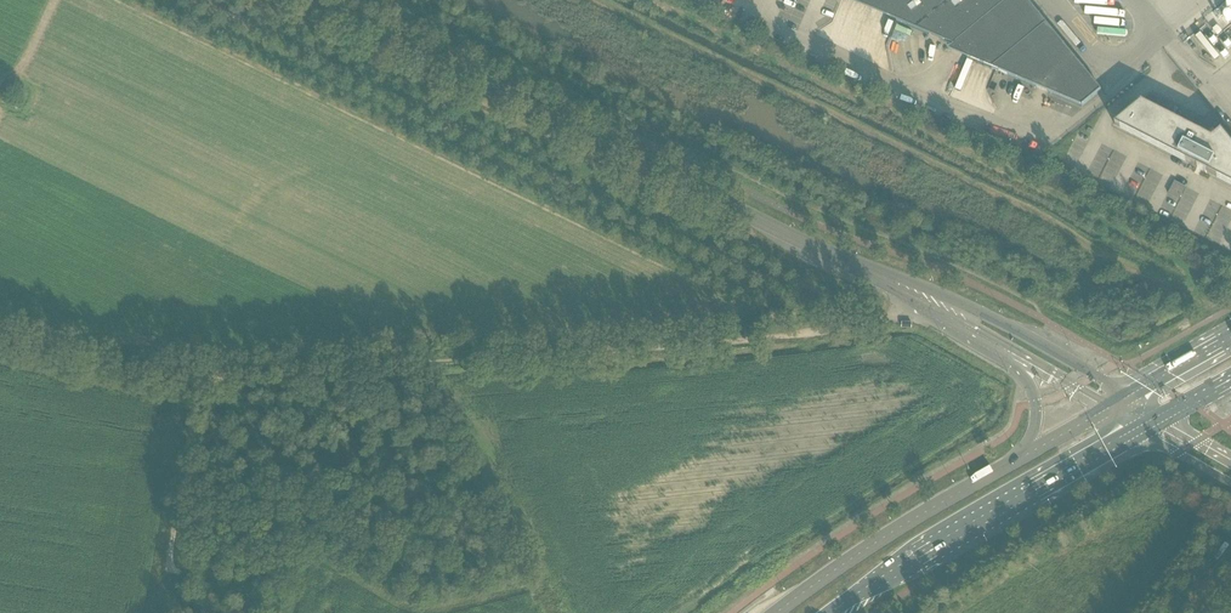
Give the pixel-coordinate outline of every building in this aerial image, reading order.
[(967,58),(1031,5),(1027,0),(888,0),(902,6),(896,21),(954,46),(955,44),(967,58)] [(1031,5),(967,58),(1082,106),(1101,90),(1031,5)] [(1221,131),(1221,130),(1211,139),(1142,103),(1143,103),(1142,102),(1114,125),(1230,184),(1230,143),(1221,131)] [(1126,161),(1128,155),(1115,151),(1110,166),(1109,166),(1107,171),(1119,175),(1122,165),(1133,169),(1134,164),(1126,161)] [(1147,205),(1161,173),(1139,163),(1134,173),(1144,178),(1143,181),(1134,177),(1128,189),(1126,188),(1124,193),(1135,198),(1134,199),(1147,205)] [(1168,193),(1179,199),(1185,187),(1174,181),(1168,193)] [(1230,222),(1230,209),(1223,206),(1219,218),(1230,222)] [(1227,231),(1213,225),(1207,238),(1230,248),(1230,245),(1230,238),(1225,236),(1227,231)]
